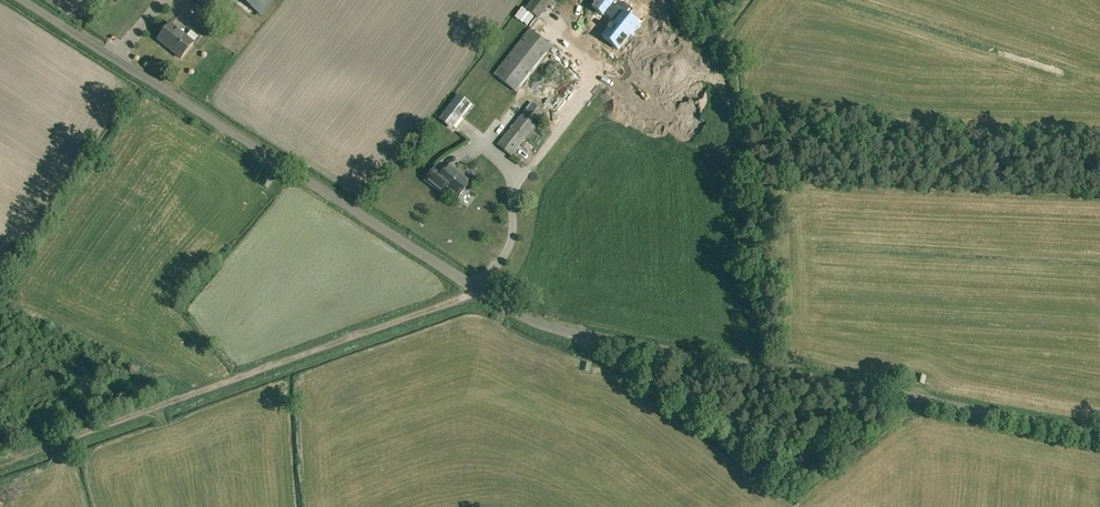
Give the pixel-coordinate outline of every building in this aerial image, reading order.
[(260,14),(272,0),(243,0),(260,14)] [(439,118),(452,128),(461,117),(484,135),(513,98),(547,54),(552,48),(529,30),(553,0),(533,0),(439,118)] [(620,18),(610,10),(613,6),(613,5),(607,1),(608,0),(589,0),(584,7),(595,16),(596,15),(606,23),(595,37),(611,50),(621,38),(616,34),(618,31),(623,35),(631,26),(620,18)] [(181,59),(194,43),(171,25),(158,40),(181,59)] [(561,66),(547,54),(513,98),(527,109),(561,66)] [(527,109),(498,145),(511,156),(537,123),(575,76),(561,66),(527,109)] [(520,176),(530,170),(525,162),(515,168),(520,176)] [(443,174),(436,168),(426,181),(443,194),(446,190),(457,199),(470,183),(462,177),(462,176),(450,166),(443,174)] [(273,181),(265,176),(260,183),(268,188),(273,181)] [(593,364),(583,361),(580,371),(591,374),(593,364)] [(917,374),(915,383),(924,385),(926,376),(917,374)] [(797,421),(807,417),(801,405),(791,409),(797,421)]
